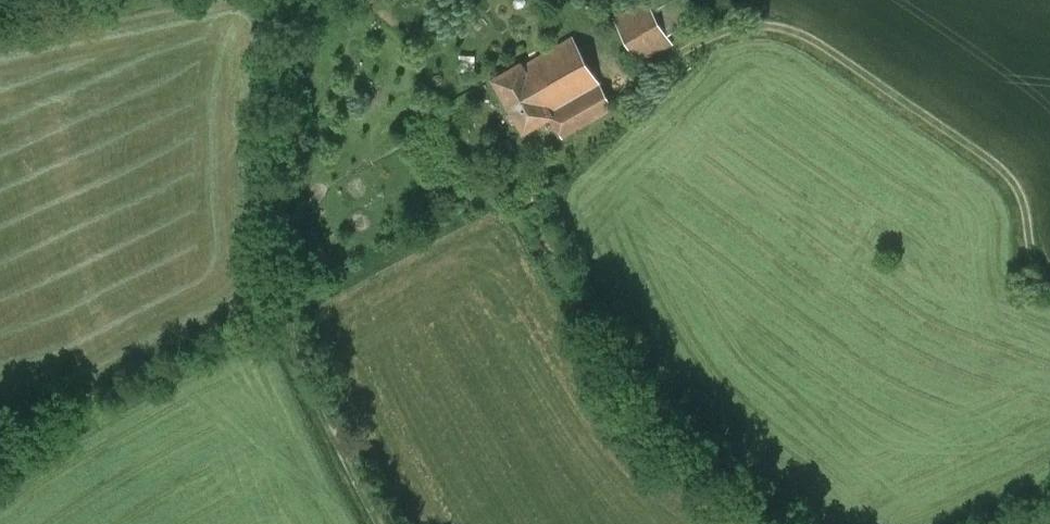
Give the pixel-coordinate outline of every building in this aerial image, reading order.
[(614,18),(640,64),(673,44),(668,35),(691,22),(678,0),(671,0),(654,10),(648,0),(646,0),(614,18)] [(575,41),(525,70),(523,66),(496,82),(524,132),(550,117),(562,137),(613,108),(575,41)]
